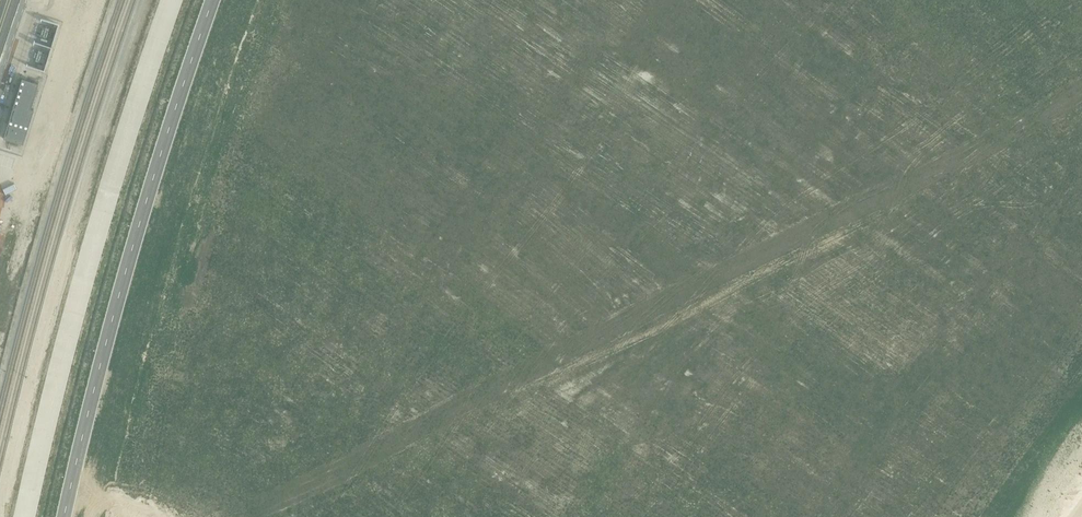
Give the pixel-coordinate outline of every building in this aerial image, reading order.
[(21,78),(2,137),(22,144),(33,109),(30,108),(38,83),(21,78)]
